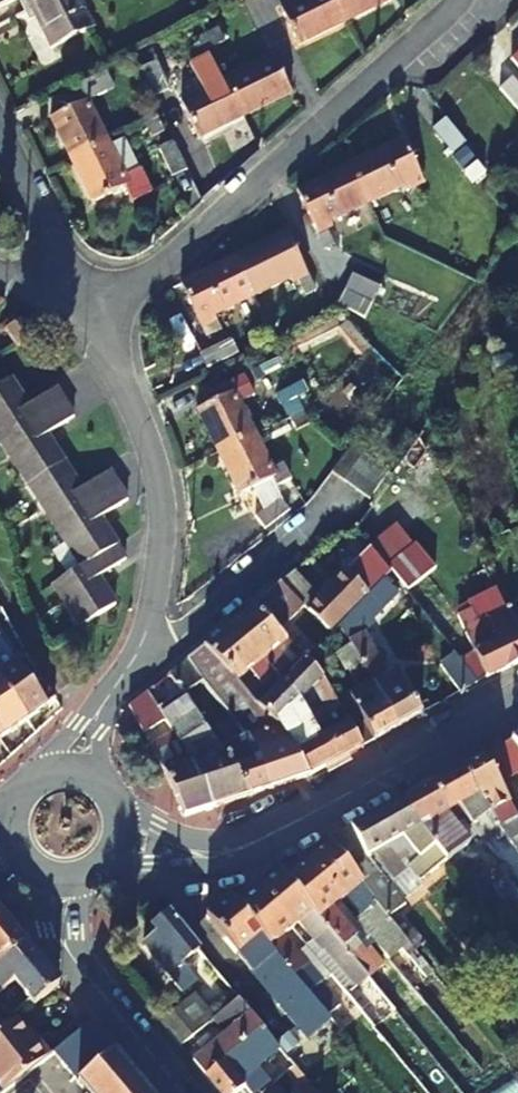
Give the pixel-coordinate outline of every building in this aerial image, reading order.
[(43,29),(52,47),(92,27),(78,0),(29,0),(33,8),(43,29)] [(298,45),(345,22),(334,0),(297,0),(280,8),(298,45)] [(345,22),(389,0),(334,0),(345,22)] [(205,33),(211,46),(224,39),(218,27),(205,33)] [(192,40),(198,52),(211,46),(205,33),(192,40)] [(227,79),(245,114),(290,93),(273,56),(227,79)] [(168,88),(155,61),(140,67),(152,95),(168,88)] [(69,109),(50,118),(70,160),(107,142),(86,100),(102,92),(94,76),(61,93),(69,109)] [(181,102),(198,137),(245,114),(227,79),(181,102)] [(150,105),(137,112),(144,123),(156,117),(150,105)] [(156,117),(144,123),(151,138),(164,131),(156,117)] [(432,126),(445,151),(459,143),(445,118),(432,126)] [(349,164),(367,202),(405,184),(407,188),(424,182),(403,138),(349,164)] [(186,167),(173,140),(159,147),(172,175),(186,167)] [(107,142),(70,160),(92,202),(125,187),(132,202),(152,193),(140,169),(124,176),(107,142)] [(332,225),(331,220),(367,202),(349,164),(296,189),(325,249),(335,244),(327,227),(332,225)] [(232,258),(250,297),(290,278),(292,282),(299,279),(305,294),(314,290),(294,249),(286,232),(232,258)] [(180,284),(201,326),(217,319),(215,314),(250,297),(232,258),(180,284)] [(380,288),(352,275),(346,289),(374,302),(380,288)] [(339,304),(368,317),(374,302),(346,289),(339,304)] [(18,346),(35,334),(23,317),(6,328),(18,346)] [(229,338),(199,353),(207,367),(237,354),(229,338)] [(54,584),(80,627),(115,605),(97,578),(125,560),(98,518),(127,500),(108,471),(79,489),(44,435),(72,417),(54,390),(27,407),(10,381),(0,387),(0,441),(81,566),(54,584)] [(233,391),(197,409),(218,451),(254,433),(233,391)] [(296,399),(284,406),(289,417),(302,410),(296,399)] [(302,410),(289,417),(295,428),(308,422),(302,410)] [(517,662),(517,630),(507,607),(505,608),(421,427),(388,472),(368,499),(349,525),(353,530),(356,531),(402,468),(434,539),(467,610),(475,625),(488,619),(492,629),(471,637),(420,576),(403,589),(456,653),(461,659),(474,651),(486,677),(517,662)] [(218,451),(238,494),(250,488),(271,479),(275,487),(289,479),(281,462),(271,467),(254,433),(218,451)] [(350,445),(330,471),(368,499),(388,472),(350,445)] [(250,488),(261,511),(278,497),(275,487),(271,479),(250,488)] [(288,510),(278,497),(261,511),(255,516),(265,528),(288,510)] [(348,536),(353,541),(360,535),(356,531),(353,530),(350,533),(337,535),(323,548),(330,554),(348,536)] [(308,610),(328,629),(366,590),(369,592),(381,579),(389,572),(369,548),(308,610)] [(293,571),(279,582),(303,605),(315,592),(293,571)] [(349,638),(358,655),(397,726),(421,713),(396,672),(386,677),(363,634),(372,623),(370,621),(397,593),(381,579),(369,592),(340,621),(349,638)] [(276,629),(303,605),(279,582),(251,604),(276,629)] [(507,607),(517,630),(517,603),(507,607)] [(282,679),(304,657),(276,629),(251,604),(228,624),(282,679)] [(336,646),(349,638),(340,621),(330,631),(327,634),(336,646)] [(202,644),(258,704),(282,679),(228,624),(202,644)] [(36,675),(29,680),(0,638),(0,680),(11,694),(27,719),(55,700),(36,675)] [(185,658),(201,681),(237,724),(238,725),(252,744),(270,788),(310,774),(294,747),(271,718),(258,704),(202,644),(185,658)] [(459,691),(477,681),(461,659),(456,653),(439,664),(459,691)] [(373,739),(397,726),(358,655),(350,658),(353,666),(348,669),(360,693),(350,699),(373,739)] [(362,745),(323,677),(304,657),(282,679),(258,704),(271,718),(294,747),(310,774),(362,745)] [(183,694),(201,681),(185,658),(167,673),(183,694)] [(27,719),(11,694),(0,680),(0,737),(27,719)] [(146,691),(128,705),(143,733),(164,719),(146,691)] [(185,698),(161,714),(173,733),(180,743),(183,742),(200,782),(204,780),(213,806),(249,794),(209,730),(185,698)] [(222,731),(219,725),(209,730),(249,794),(270,788),(252,744),(238,725),(237,724),(222,731)] [(183,742),(180,743),(173,733),(149,746),(185,815),(213,806),(204,780),(200,782),(183,742)] [(511,738),(461,766),(477,795),(482,793),(505,835),(517,852),(517,816),(499,783),(517,772),(517,747),(511,738)] [(500,838),(505,835),(482,793),(477,795),(461,766),(431,784),(448,813),(458,807),(475,828),(481,836),(493,829),(500,838)] [(464,838),(475,828),(458,807),(448,813),(431,784),(403,799),(420,828),(447,861),(470,844),(464,838)] [(403,799),(329,841),(389,916),(406,903),(389,883),(410,867),(421,881),(447,861),(420,828),(403,799)] [(389,916),(329,841),(308,858),(342,900),(346,897),(361,915),(363,914),(394,952),(400,947),(425,977),(433,971),(415,949),(394,923),(389,916)] [(358,937),(333,907),(342,900),(308,858),(286,876),(366,974),(382,961),(360,935),(358,937)] [(505,864),(499,868),(506,876),(512,871),(505,864)] [(326,948),(358,986),(369,976),(366,974),(286,876),(279,869),(258,886),(293,927),(300,921),(323,950),(326,948)] [(514,886),(517,883),(517,878),(512,871),(506,876),(514,886)] [(517,912),(517,890),(514,886),(506,876),(495,885),(517,912)] [(315,972),(284,934),(293,927),(258,886),(237,904),(328,1016),(340,1006),(314,974),(315,972)] [(230,896),(206,916),(267,990),(274,985),(311,1030),(328,1016),(237,904),(230,896)] [(200,950),(169,913),(150,929),(155,935),(143,946),(182,994),(199,980),(184,963),(200,950)] [(26,947),(0,915),(0,961),(26,947)] [(415,949),(424,942),(413,928),(411,930),(401,918),(394,923),(415,949)] [(13,985),(31,1006),(58,986),(26,947),(0,961),(0,995),(13,985)] [(425,1006),(400,977),(383,990),(408,1021),(425,1006)] [(160,1021),(180,1046),(213,1020),(215,1019),(194,994),(160,1021)] [(215,1019),(213,1020),(226,1035),(194,1063),(204,1076),(264,1027),(240,999),(215,1019)] [(0,1031),(0,1088),(3,1092),(45,1060),(14,1020),(0,1031)] [(53,1054),(84,1092),(145,1092),(90,1025),(53,1054)] [(239,1082),(281,1047),(264,1027),(204,1076),(218,1092),(238,1092),(243,1089),(239,1082)] [(264,1092),(287,1072),(295,1065),(291,1060),(283,1066),(281,1064),(258,1084),(256,1088),(250,1092),(264,1092)] [(295,1065),(287,1072),(300,1088),(300,1089),(304,1092),(318,1092),(295,1065)]
